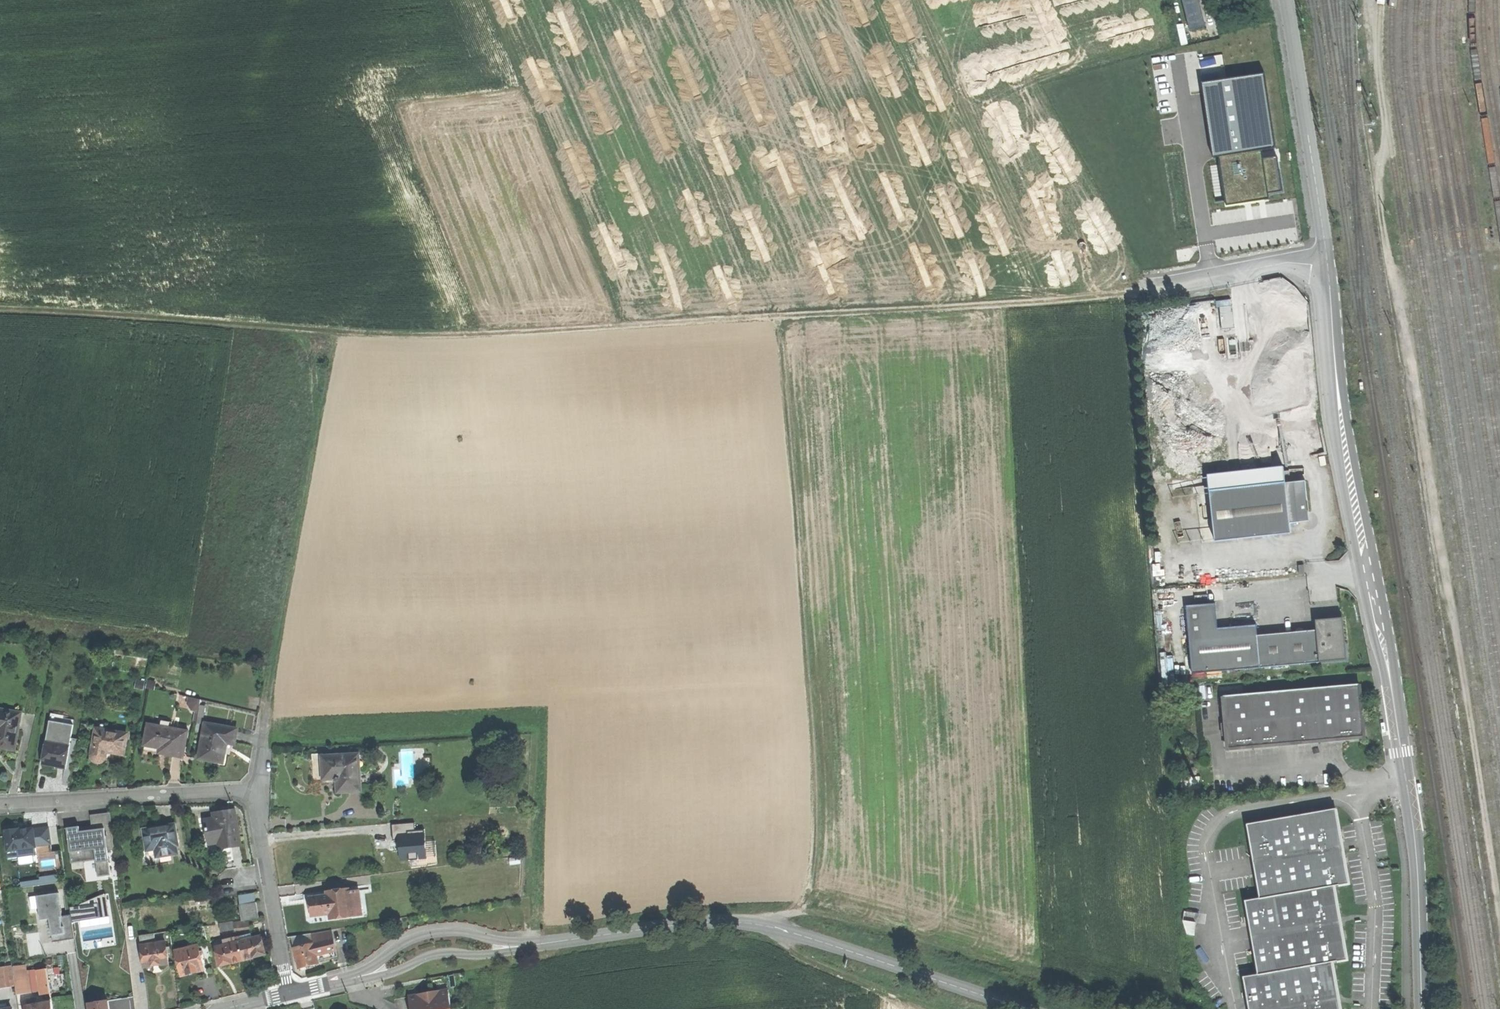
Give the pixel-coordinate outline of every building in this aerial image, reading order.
[(1212,26),(1206,0),(1189,0),(1196,29),(1212,26)] [(1263,74),(1202,84),(1213,157),(1219,156),(1262,150),(1275,148),(1263,74)] [(1263,159),(1262,150),(1219,156),(1226,206),(1269,200),(1268,194),(1263,159)] [(1277,157),(1263,159),(1268,194),(1283,192),(1277,157)] [(1223,329),(1235,328),(1233,306),(1221,307),(1223,329)] [(1210,475),(1211,491),(1286,483),(1285,467),(1210,475)] [(1211,491),(1217,542),(1292,534),(1291,523),(1311,521),(1309,501),(1307,481),(1286,483),(1211,491)] [(1193,673),(1260,667),(1258,636),(1257,625),(1219,628),(1217,603),(1188,605),(1193,673)] [(1296,633),(1258,636),(1260,667),(1321,662),(1318,631),(1305,632),(1296,633)] [(145,682),(136,680),(134,688),(144,690),(145,682)] [(1225,696),(1229,748),(1290,743),(1365,737),(1361,685),(1225,696)] [(200,699),(188,697),(187,704),(191,710),(195,711),(194,721),(196,721),(200,699)] [(17,752),(22,716),(0,712),(0,729),(3,729),(0,747),(0,750),(6,751),(17,752)] [(50,721),(47,742),(70,746),(73,725),(50,721)] [(161,721),(160,727),(172,730),(173,723),(161,721)] [(149,725),(145,747),(154,748),(159,749),(171,751),(170,757),(184,759),(189,732),(172,730),(160,727),(149,725)] [(210,762),(223,764),(227,744),(235,745),(238,730),(206,725),(200,760),(210,762)] [(115,754),(124,755),(127,736),(96,731),(92,757),(93,759),(94,761),(96,763),(100,764),(104,763),(106,759),(107,753),(115,754)] [(56,769),(66,771),(70,746),(47,742),(43,764),(48,765),(53,766),(53,764),(57,764),(56,769)] [(314,780),(324,780),(323,758),(324,758),(324,754),(312,755),(313,769),(314,780)] [(324,758),(323,758),(324,780),(334,779),(338,784),(339,793),(361,791),(359,755),(324,758)] [(1251,1008),(1343,1008),(1338,979),(1335,962),(1349,959),(1346,939),(1339,904),(1336,887),(1351,884),(1348,867),(1341,828),(1337,808),(1248,825),(1252,843),(1259,881),(1262,898),(1247,901),(1250,922),(1257,957),(1260,975),(1245,978),(1248,994),(1251,1008)] [(238,828),(234,811),(225,813),(226,817),(215,820),(205,822),(210,845),(219,843),(221,849),(241,845),(238,828)] [(115,849),(110,812),(90,814),(92,828),(81,830),(80,825),(67,827),(72,863),(96,860),(98,876),(111,874),(108,850),(115,849)] [(393,840),(398,839),(398,836),(414,834),(413,823),(392,825),(393,840)] [(48,827),(32,828),(35,846),(51,845),(48,827)] [(173,855),(178,855),(175,836),(177,835),(176,827),(158,830),(145,831),(148,850),(148,852),(157,850),(158,858),(173,855)] [(8,857),(36,854),(35,846),(32,828),(24,829),(19,830),(19,828),(11,829),(4,830),(8,857)] [(426,858),(423,833),(414,834),(398,836),(398,839),(401,860),(426,858)] [(330,912),(331,919),(363,915),(360,892),(348,893),(348,890),(327,893),(328,897),(310,899),(311,906),(312,915),(330,912)] [(62,916),(59,893),(37,896),(40,919),(50,918),(53,942),(74,939),(71,921),(71,915),(62,916)] [(240,898),(241,906),(257,904),(255,896),(240,898)] [(69,907),(71,915),(71,921),(99,917),(97,903),(69,907)] [(241,906),(244,922),(251,921),(260,919),(258,904),(257,904),(241,906)] [(244,922),(235,923),(236,930),(252,928),(251,921),(244,922)] [(222,932),(236,930),(235,923),(221,925),(222,932)] [(183,940),(193,939),(192,930),(178,932),(179,937),(183,937),(183,940)] [(337,954),(332,930),(294,938),(301,969),(310,967),(320,965),(318,959),(337,954)] [(239,938),(244,961),(254,958),(265,956),(261,938),(252,940),(250,935),(239,938)] [(141,937),(142,947),(156,945),(155,936),(141,937)] [(234,963),(244,961),(239,938),(227,941),(228,946),(219,948),(224,966),(234,963)] [(157,966),(170,965),(167,944),(156,945),(142,947),(145,968),(157,966)] [(194,974),(206,971),(200,947),(178,952),(183,977),(194,974)] [(16,995),(31,993),(28,972),(26,972),(25,966),(12,968),(15,986),(16,995)] [(15,986),(12,968),(0,969),(0,988),(15,986)] [(38,995),(50,993),(47,969),(35,971),(38,992),(38,995)] [(35,971),(28,972),(31,993),(38,992),(35,971)] [(411,998),(413,1008),(455,1008),(451,991),(431,995),(411,998)] [(51,1000),(44,1000),(45,1004),(26,1007),(27,1008),(52,1008),(51,1000)] [(108,1001),(88,1004),(89,1008),(109,1008),(108,1001)]
